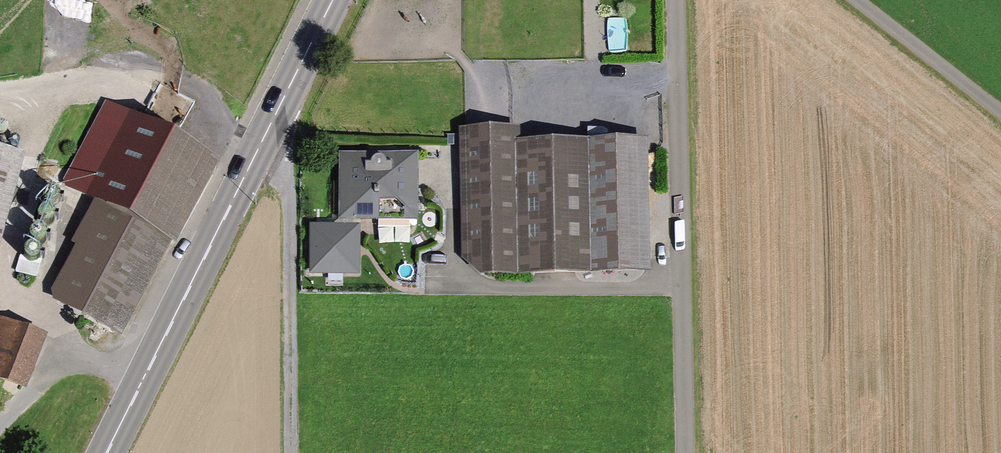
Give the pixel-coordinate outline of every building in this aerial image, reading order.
[(175,245),(217,166),(107,107),(64,186),(101,205),(51,297),(119,334),(169,242),(175,245)] [(482,278),(653,276),(649,141),(522,142),(521,128),(459,130),(462,261),(482,278)] [(21,157),(0,151),(0,230),(21,157)] [(420,223),(419,156),(339,154),(338,222),(420,223)] [(361,276),(361,227),(309,226),(311,277),(361,276)] [(0,320),(0,380),(25,390),(46,338),(0,320)]
